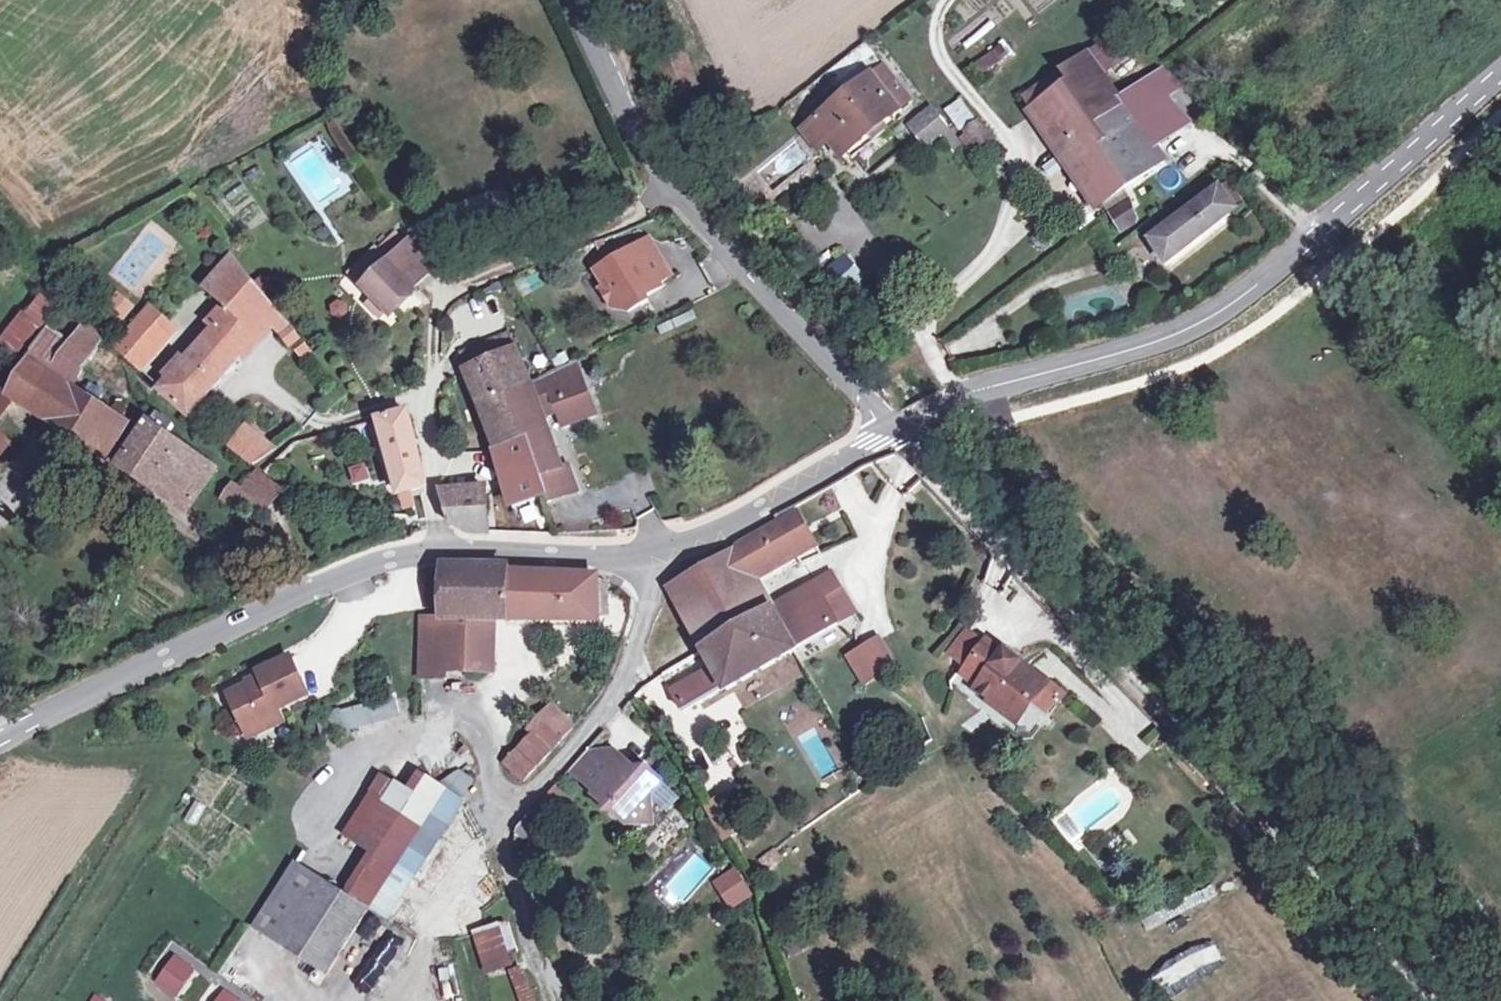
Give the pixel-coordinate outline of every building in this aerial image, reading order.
[(1057,73),(1035,90),(1044,103),(1031,112),(1044,130),(1108,86),(1102,77),(1133,55),(1118,34),(1087,56),(1059,75),(1057,73)] [(868,43),(859,50),(866,59),(875,51),(868,43)] [(1000,46),(974,65),(982,76),(1008,57),(1000,46)] [(882,67),(822,113),(849,148),(897,111),(909,101),(882,67)] [(1119,100),(1108,86),(1044,130),(1057,149),(1060,154),(1098,207),(1123,189),(1162,162),(1151,147),(1186,124),(1163,98),(1180,87),(1164,69),(1119,100)] [(1044,103),(1035,90),(1022,99),(1031,112),(1044,103)] [(960,96),(941,108),(955,129),(973,117),(960,96)] [(910,125),(926,144),(945,128),(931,108),(910,125)] [(849,148),(822,113),(799,131),(816,152),(830,140),(846,161),(901,117),(897,111),(849,148)] [(988,115),(978,123),(993,142),(1004,133),(990,114),(988,115)] [(993,142),(978,123),(964,134),(966,136),(960,141),(971,155),(977,151),(979,153),(993,142)] [(1236,212),(1226,199),(1217,188),(1216,189),(1206,178),(1143,228),(1150,238),(1148,240),(1166,267),(1236,212)] [(1235,193),(1226,199),(1236,212),(1245,205),(1235,193)] [(1129,202),(1111,215),(1122,233),(1138,223),(1129,202)] [(378,253),(388,262),(404,247),(395,236),(378,253)] [(388,262),(362,288),(373,298),(366,305),(379,317),(385,311),(388,314),(414,289),(412,287),(431,269),(407,243),(404,247),(388,262)] [(636,245),(595,270),(606,286),(601,289),(613,307),(629,311),(647,300),(644,295),(661,285),(636,245)] [(349,274),(362,288),(388,262),(378,253),(375,249),(349,274)] [(210,323),(217,328),(231,312),(259,340),(271,326),(277,333),(282,338),(292,330),(234,258),(207,289),(225,306),(210,323)] [(123,322),(135,306),(113,289),(101,306),(123,322)] [(44,341),(9,394),(19,402),(32,410),(71,347),(91,361),(104,343),(73,308),(52,330),(44,341)] [(178,332),(153,308),(118,347),(142,371),(178,332)] [(657,326),(662,336),(697,320),(692,309),(657,326)] [(259,340),(231,312),(217,328),(201,344),(198,349),(184,363),(181,360),(165,376),(169,381),(160,390),(189,418),(259,340)] [(292,330),(282,338),(291,350),(293,348),(300,342),(304,340),(294,328),(292,330)] [(461,357),(468,369),(464,371),(494,447),(492,448),(509,505),(542,495),(545,503),(577,492),(568,465),(563,467),(544,416),(557,410),(562,425),(595,413),(575,362),(531,383),(515,349),(509,336),(461,357)] [(300,342),(293,348),(304,360),(311,355),(300,342)] [(71,347),(32,410),(76,439),(98,404),(84,395),(74,388),(91,361),(71,347)] [(91,386),(84,395),(98,404),(104,395),(91,386)] [(9,394),(1,389),(0,390),(0,423),(19,402),(9,394)] [(111,413),(98,404),(76,439),(103,456),(125,422),(133,410),(120,401),(111,413)] [(380,422),(388,440),(400,495),(425,489),(421,463),(409,414),(380,422)] [(123,465),(188,511),(217,471),(165,436),(174,424),(158,415),(155,420),(152,418),(148,424),(151,425),(123,465)] [(251,416),(219,438),(255,467),(286,444),(251,416)] [(13,445),(11,444),(12,443),(0,434),(0,460),(13,445)] [(225,501),(243,514),(268,481),(260,474),(248,479),(238,485),(233,490),(225,501)] [(268,481),(243,514),(262,526),(286,493),(268,481)] [(780,525),(793,551),(804,545),(793,526),(843,495),(835,481),(775,516),(780,525)] [(440,489),(450,522),(468,532),(491,533),(491,531),(485,485),(440,489)] [(793,551),(780,525),(670,591),(704,650),(709,658),(714,668),(674,693),(685,711),(725,688),(727,691),(752,676),(769,666),(795,650),(793,647),(834,623),(821,600),(780,624),(771,609),(752,575),(793,551)] [(596,617),(596,582),(589,580),(508,575),(507,568),(446,567),(446,618),(424,618),(424,678),(447,679),(447,669),(493,669),(493,666),(494,619),(508,619),(596,619),(596,617)] [(821,600),(834,623),(855,611),(837,578),(816,590),(813,585),(771,609),(780,624),(821,600)] [(609,585),(596,582),(596,617),(610,617),(609,585)] [(494,619),(493,666),(511,664),(508,619),(494,619)] [(983,648),(966,634),(950,655),(967,669),(983,648)] [(893,660),(875,636),(867,642),(869,648),(882,668),(893,660)] [(867,642),(860,647),(877,671),(882,668),(869,648),(867,642)] [(1023,700),(1031,707),(1045,689),(1017,666),(1020,661),(1007,651),(1002,656),(987,644),(962,676),(977,689),(975,692),(1010,718),(1023,700)] [(860,647),(849,655),(866,679),(877,671),(860,647)] [(709,658),(704,650),(679,666),(683,673),(709,658)] [(231,694),(248,731),(282,715),(279,708),(310,694),(293,657),(261,672),(264,678),(231,694)] [(1023,700),(1010,718),(1018,724),(1031,707),(1023,700)] [(552,704),(529,729),(533,732),(506,764),(524,780),(573,725),(552,704)] [(282,715),(248,731),(251,737),(284,721),(282,715)] [(584,754),(570,770),(596,795),(594,797),(627,827),(653,825),(652,798),(650,795),(660,784),(647,771),(634,770),(615,753),(604,763),(595,754),(584,754)] [(384,776),(345,835),(371,852),(345,893),(324,879),(326,876),(313,868),(297,892),(311,900),(282,943),(327,972),(446,791),(421,775),(409,793),(384,776)] [(550,814),(540,804),(535,810),(545,819),(550,814)] [(712,821),(725,814),(720,804),(706,811),(712,821)] [(734,833),(725,814),(712,821),(722,840),(734,833)] [(731,866),(710,881),(730,909),(751,894),(731,866)] [(474,934),(487,973),(488,972),(512,966),(499,926),(474,934)] [(807,929),(782,943),(790,957),(800,951),(814,943),(807,929)] [(171,952),(151,981),(173,997),(194,968),(171,952)] [(521,964),(507,969),(517,1000),(533,1000),(521,964)] [(220,988),(211,1000),(240,1000),(220,988)] [(87,1000),(106,1000),(91,993),(87,1000)]
